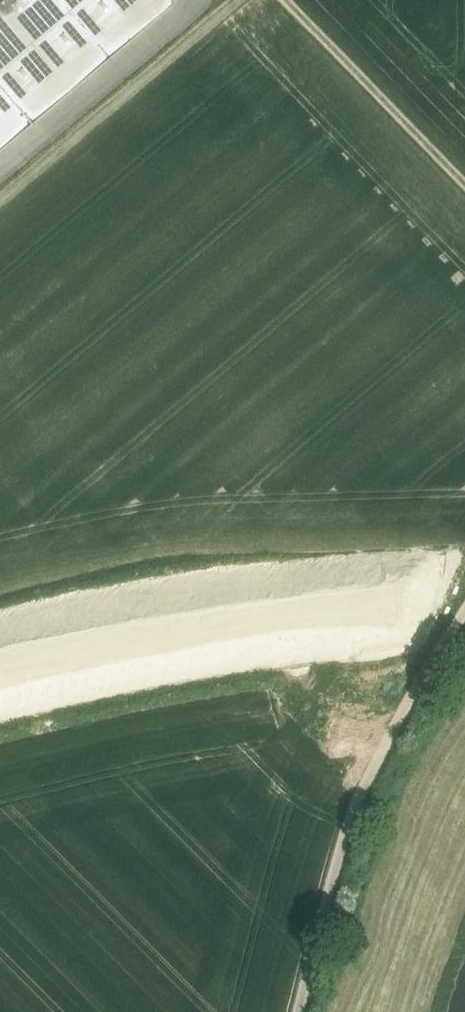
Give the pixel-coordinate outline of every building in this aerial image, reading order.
[(176,3),(176,0),(0,0),(0,150),(176,3)]
